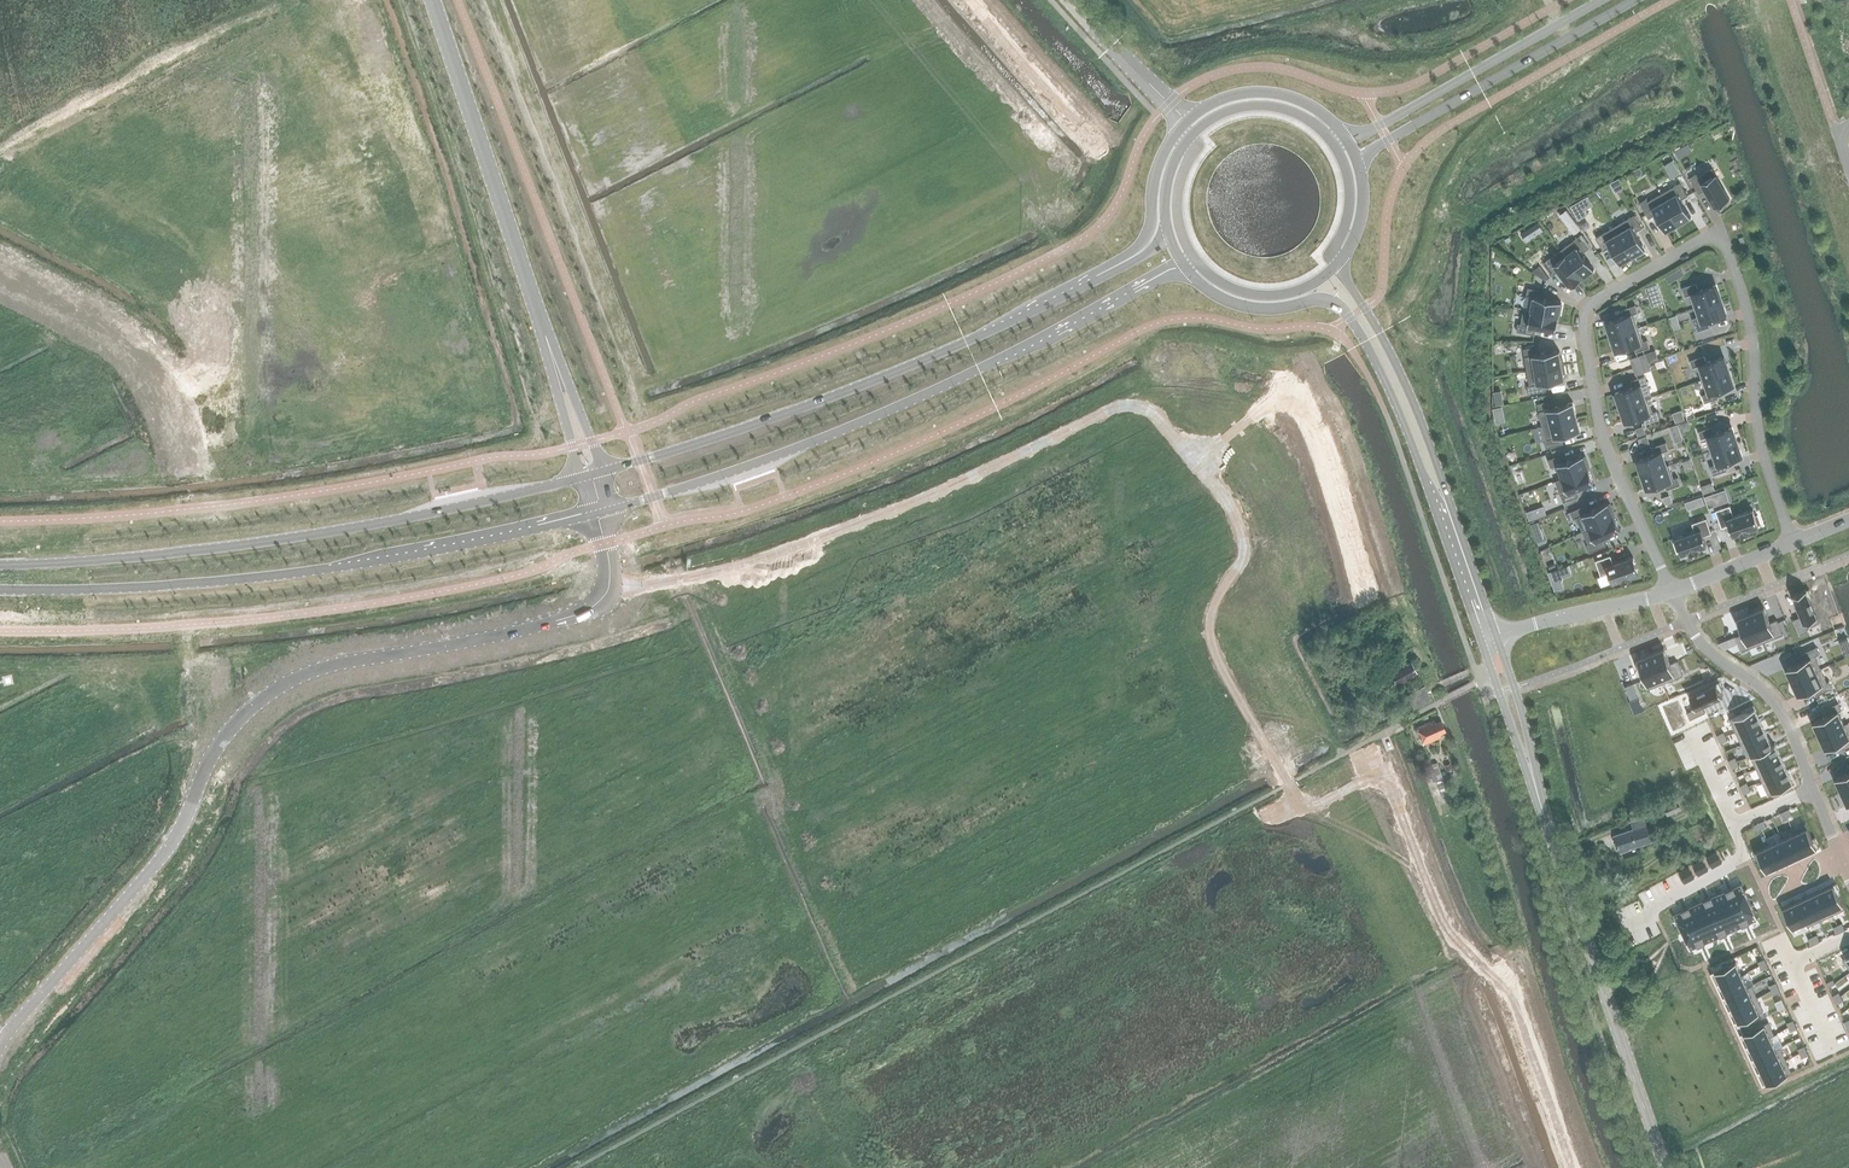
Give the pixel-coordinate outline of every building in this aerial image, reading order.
[(1681,148),(1674,151),(1678,159),(1685,155),(1681,148)] [(1671,175),(1680,171),(1674,158),(1665,163),(1671,175)] [(1698,194),(1705,190),(1715,207),(1729,198),(1712,168),(1697,176),(1696,174),(1689,178),(1698,194)] [(1660,194),(1678,226),(1686,222),(1685,220),(1691,217),(1681,200),(1687,196),(1680,183),(1673,186),(1660,194)] [(1671,230),(1678,226),(1660,194),(1648,201),(1646,198),(1639,203),(1648,219),(1655,215),(1665,232),(1671,229),(1671,230)] [(1579,201),(1570,207),(1578,220),(1587,215),(1579,201)] [(1573,234),(1580,229),(1565,210),(1559,215),(1573,234)] [(1614,226),(1632,257),(1645,249),(1635,232),(1642,228),(1634,215),(1627,219),(1614,226)] [(768,230),(779,225),(776,216),(765,221),(768,230)] [(1526,242),(1543,230),(1538,222),(1520,233),(1526,242)] [(1632,257),(1614,226),(1595,237),(1603,250),(1609,247),(1619,264),(1632,257)] [(1582,278),(1584,277),(1584,278),(1593,271),(1592,270),(1594,269),(1582,253),(1588,248),(1579,236),(1573,240),(1561,249),(1582,278)] [(1582,278),(1561,249),(1549,258),(1543,263),(1552,276),(1558,271),(1570,287),(1582,278)] [(1540,266),(1532,272),(1545,280),(1549,278),(1540,266)] [(1683,275),(1679,268),(1672,272),(1676,279),(1683,275)] [(1655,282),(1650,284),(1652,291),(1658,289),(1655,282)] [(1686,296),(1689,295),(1693,307),(1694,309),(1697,308),(1696,308),(1721,299),(1716,285),(1699,291),(1696,283),(1682,288),(1685,296),(1686,296)] [(1526,295),(1523,310),(1558,316),(1558,314),(1560,315),(1562,304),(1560,304),(1561,302),(1541,298),(1543,290),(1528,288),(1526,295)] [(1692,318),(1694,324),(1697,331),(1698,331),(1711,327),(1708,319),(1726,313),(1721,299),(1696,308),(1697,308),(1699,316),(1692,318)] [(1621,310),(1623,317),(1606,323),(1608,330),(1607,330),(1609,337),(1638,328),(1633,314),(1636,313),(1637,313),(1635,305),(1634,305),(1621,310)] [(1555,331),(1558,316),(1523,310),(1520,324),(1518,323),(1516,332),(1534,335),(1536,327),(1555,331)] [(1638,328),(1609,337),(1612,344),(1613,344),(1616,351),(1633,345),(1636,352),(1648,348),(1650,347),(1647,340),(1643,341),(1638,328)] [(1562,365),(1559,351),(1540,354),(1538,346),(1523,349),(1527,371),(1562,365)] [(1647,363),(1645,354),(1631,359),(1636,374),(1643,371),(1641,365),(1647,363)] [(1697,366),(1701,380),(1730,370),(1727,363),(1726,364),(1723,356),(1706,362),(1704,355),(1691,360),(1690,360),(1692,368),(1694,367),(1697,366)] [(1527,371),(1529,385),(1527,386),(1528,394),(1546,391),(1545,383),(1564,380),(1562,365),(1527,371)] [(1732,377),(1730,370),(1701,380),(1706,394),(1703,395),(1702,395),(1704,403),(1706,402),(1718,398),(1716,391),(1733,385),(1731,378),(1732,377)] [(1633,388),(1615,393),(1620,408),(1647,399),(1652,398),(1644,376),(1630,380),(1633,388)] [(1647,399),(1620,408),(1625,422),(1642,416),(1645,423),(1659,418),(1656,411),(1652,412),(1647,399)] [(1543,426),(1577,417),(1573,402),(1554,407),(1552,400),(1537,404),(1539,411),(1543,426)] [(1502,407),(1493,409),(1494,416),(1504,414),(1502,407)] [(1718,421),(1715,413),(1707,416),(1710,423),(1718,421)] [(1577,417),(1543,426),(1546,439),(1543,440),(1546,448),(1563,444),(1561,436),(1580,431),(1577,417)] [(1643,426),(1635,429),(1637,436),(1646,433),(1643,426)] [(1709,450),(1710,451),(1737,442),(1732,428),(1714,434),(1712,426),(1698,431),(1701,439),(1702,438),(1707,437),(1708,436),(1712,450),(1709,450)] [(1640,446),(1649,443),(1647,436),(1638,439),(1640,446)] [(1666,465),(1661,452),(1662,452),(1667,450),(1668,450),(1666,442),(1652,447),(1654,454),(1637,460),(1639,467),(1638,468),(1640,475),(1668,465),(1666,465)] [(1741,456),(1737,442),(1710,451),(1714,465),(1711,466),(1710,466),(1713,475),(1727,470),(1724,462),(1741,456)] [(1555,481),(1588,469),(1588,467),(1589,466),(1585,456),(1584,457),(1583,455),(1565,462),(1562,454),(1547,460),(1550,467),(1557,465),(1562,478),(1555,480),(1555,481)] [(1676,478),(1673,479),(1668,465),(1640,475),(1643,482),(1644,481),(1646,488),(1664,483),(1666,490),(1680,485),(1677,477),(1676,478)] [(1588,469),(1555,481),(1563,502),(1577,497),(1575,490),(1593,483),(1588,469)] [(1704,491),(1716,488),(1714,481),(1702,485),(1704,491)] [(1715,493),(1704,496),(1708,508),(1719,504),(1715,493)] [(1670,495),(1663,498),(1665,505),(1673,502),(1670,495)] [(1702,497),(1693,500),(1695,507),(1704,505),(1702,497)] [(1582,531),(1614,516),(1613,514),(1614,514),(1610,504),(1608,504),(1608,503),(1590,511),(1586,504),(1570,512),(1573,519),(1576,518),(1582,531)] [(1753,510),(1733,516),(1729,506),(1715,511),(1721,528),(1729,525),(1733,535),(1740,533),(1741,535),(1750,532),(1749,530),(1758,526),(1758,525),(1760,524),(1757,515),(1755,516),(1753,510)] [(1532,510),(1526,512),(1529,520),(1535,518),(1532,510)] [(1614,516),(1582,531),(1588,544),(1586,545),(1589,553),(1606,545),(1603,538),(1620,530),(1614,516)] [(1695,532),(1675,538),(1676,542),(1674,542),(1677,552),(1679,551),(1680,554),(1689,551),(1690,554),(1699,551),(1698,548),(1706,545),(1703,536),(1711,533),(1706,518),(1692,523),(1695,532)] [(1539,521),(1530,524),(1533,532),(1542,529),(1539,521)] [(1540,551),(1546,565),(1554,562),(1548,547),(1540,551)] [(1610,555),(1595,561),(1601,576),(1609,573),(1612,582),(1621,579),(1622,582),(1631,578),(1630,576),(1639,573),(1633,557),(1613,563),(1610,555)] [(1556,570),(1548,573),(1554,591),(1563,588),(1556,570)] [(1809,588),(1792,595),(1800,616),(1794,619),(1800,634),(1807,631),(1806,628),(1819,622),(1810,598),(1812,597),(1809,588)] [(1764,607),(1750,612),(1762,642),(1783,634),(1777,619),(1770,622),(1764,607)] [(1742,633),(1736,636),(1742,651),(1762,642),(1750,612),(1736,618),(1742,633)] [(1733,637),(1718,643),(1725,649),(1736,644),(1733,637)] [(1797,655),(1814,647),(1812,642),(1794,650),(1797,655)] [(1800,662),(1785,669),(1791,682),(1821,669),(1815,656),(1819,653),(1816,646),(1814,647),(1797,655),(1800,662)] [(1664,647),(1650,653),(1662,683),(1683,675),(1677,660),(1670,663),(1664,647)] [(1650,653),(1633,660),(1637,669),(1640,668),(1648,689),(1662,683),(1650,653)] [(1412,675),(1416,672),(1411,662),(1407,664),(1405,661),(1383,672),(1392,689),(1414,677),(1412,675)] [(1821,669),(1791,682),(1797,696),(1812,689),(1816,695),(1832,688),(1829,681),(1827,681),(1821,669)] [(1695,708),(1687,712),(1690,719),(1705,713),(1702,706),(1722,696),(1720,691),(1723,690),(1719,681),(1689,695),(1695,708)] [(1632,684),(1625,687),(1631,701),(1638,698),(1632,684)] [(1423,686),(1411,693),(1407,694),(1414,706),(1430,698),(1423,686)] [(1827,716),(1812,723),(1818,736),(1844,724),(1838,711),(1841,709),(1838,703),(1824,709),(1827,716)] [(1747,711),(1729,719),(1735,732),(1760,721),(1753,705),(1745,709),(1747,711)] [(1439,734),(1445,731),(1441,721),(1435,723),(1434,721),(1416,728),(1423,744),(1440,736),(1439,734)] [(1760,721),(1735,732),(1741,745),(1766,733),(1760,721)] [(1818,736),(1825,750),(1840,743),(1843,749),(1848,746),(1848,725),(1848,723),(1844,725),(1844,724),(1818,736)] [(1766,733),(1741,745),(1743,750),(1747,757),(1775,744),(1772,746),(1766,733)] [(1775,744),(1747,757),(1747,758),(1750,756),(1756,769),(1781,757),(1775,744)] [(1781,757),(1756,769),(1762,781),(1787,770),(1781,757)] [(1442,779),(1436,762),(1426,766),(1432,783),(1442,779)] [(1787,770),(1762,781),(1768,794),(1781,788),(1782,788),(1783,790),(1791,787),(1789,784),(1793,783),(1787,770)] [(1834,779),(1840,792),(1848,788),(1848,772),(1834,779)] [(1441,780),(1437,781),(1443,798),(1447,797),(1441,780)] [(1840,792),(1847,806),(1848,805),(1848,788),(1840,792)] [(1677,797),(1682,809),(1689,806),(1684,793),(1677,796),(1677,797)] [(1667,815),(1682,809),(1677,797),(1662,804),(1667,815)] [(1652,840),(1644,818),(1630,822),(1633,830),(1614,836),(1620,852),(1629,849),(1629,848),(1652,840)] [(1805,823),(1792,829),(1794,833),(1804,854),(1819,847),(1814,837),(1812,838),(1805,823)] [(1794,833),(1781,839),(1791,860),(1804,854),(1794,833)] [(1781,839),(1769,845),(1778,866),(1791,860),(1781,839)] [(1769,845),(1753,852),(1757,860),(1760,859),(1766,872),(1778,866),(1769,845)] [(1741,883),(1673,915),(1681,933),(1690,951),(1748,923),(1758,919),(1741,883)] [(1836,883),(1820,890),(1832,915),(1844,909),(1845,909),(1838,894),(1841,893),(1836,883)] [(1820,890),(1808,896),(1819,921),(1832,915),(1820,890)] [(1808,896),(1795,901),(1805,923),(1807,927),(1809,926),(1819,921),(1808,896)] [(1795,901),(1782,907),(1788,920),(1785,921),(1789,930),(1805,923),(1795,901)] [(1669,944),(1649,951),(1655,968),(1675,960),(1669,944)] [(1735,961),(1710,973),(1716,986),(1741,974),(1735,961)] [(1741,974),(1716,986),(1720,984),(1726,997),(1751,985),(1754,984),(1748,971),(1742,974),(1741,974)] [(1751,985),(1726,997),(1732,1009),(1757,998),(1751,985)] [(1757,998),(1732,1009),(1738,1022),(1763,1010),(1757,998)] [(1768,1021),(1743,1033),(1749,1046),(1770,1036),(1774,1034),(1768,1021)] [(1770,1036),(1749,1046),(1755,1059),(1776,1049),(1770,1036)] [(1776,1049),(1755,1059),(1760,1071),(1756,1073),(1786,1060),(1780,1047),(1776,1049)] [(1786,1060),(1756,1073),(1762,1086),(1792,1072),(1791,1072),(1786,1060)]
